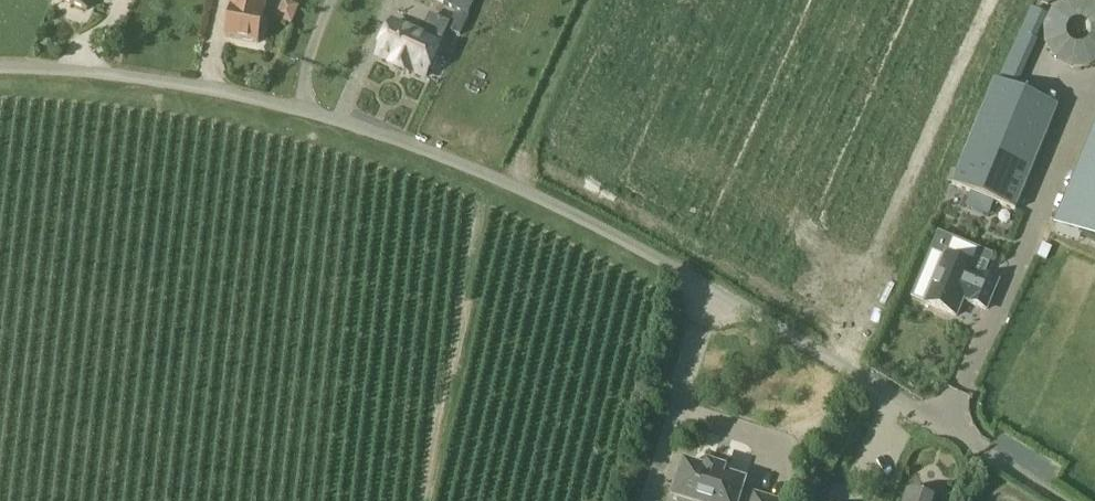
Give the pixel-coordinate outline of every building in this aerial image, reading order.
[(91,0),(60,0),(87,10),(91,0)] [(259,44),(264,16),(267,0),(232,0),(225,38),(259,44)] [(467,15),(474,0),(435,0),(467,15)] [(1047,24),(1047,52),(1073,64),(1094,64),(1094,0),(1058,0),(1047,24)] [(280,15),(294,21),(300,7),(286,1),(280,15)] [(392,20),(374,59),(390,66),(389,69),(411,79),(412,75),(427,82),(445,43),(442,42),(450,24),(430,15),(421,33),(392,20)] [(953,185),(1014,211),(1057,109),(995,83),(953,185)] [(1058,228),(1094,243),(1094,139),(1058,228)] [(976,270),(946,257),(926,305),(956,317),(963,299),(972,303),(971,305),(986,311),(998,283),(982,276),(982,278),(974,274),(976,270)] [(673,499),(678,500),(677,500),(741,500),(738,500),(743,484),(721,477),(723,472),(707,467),(705,472),(684,465),(673,499)] [(907,493),(904,500),(933,500),(907,493)]
